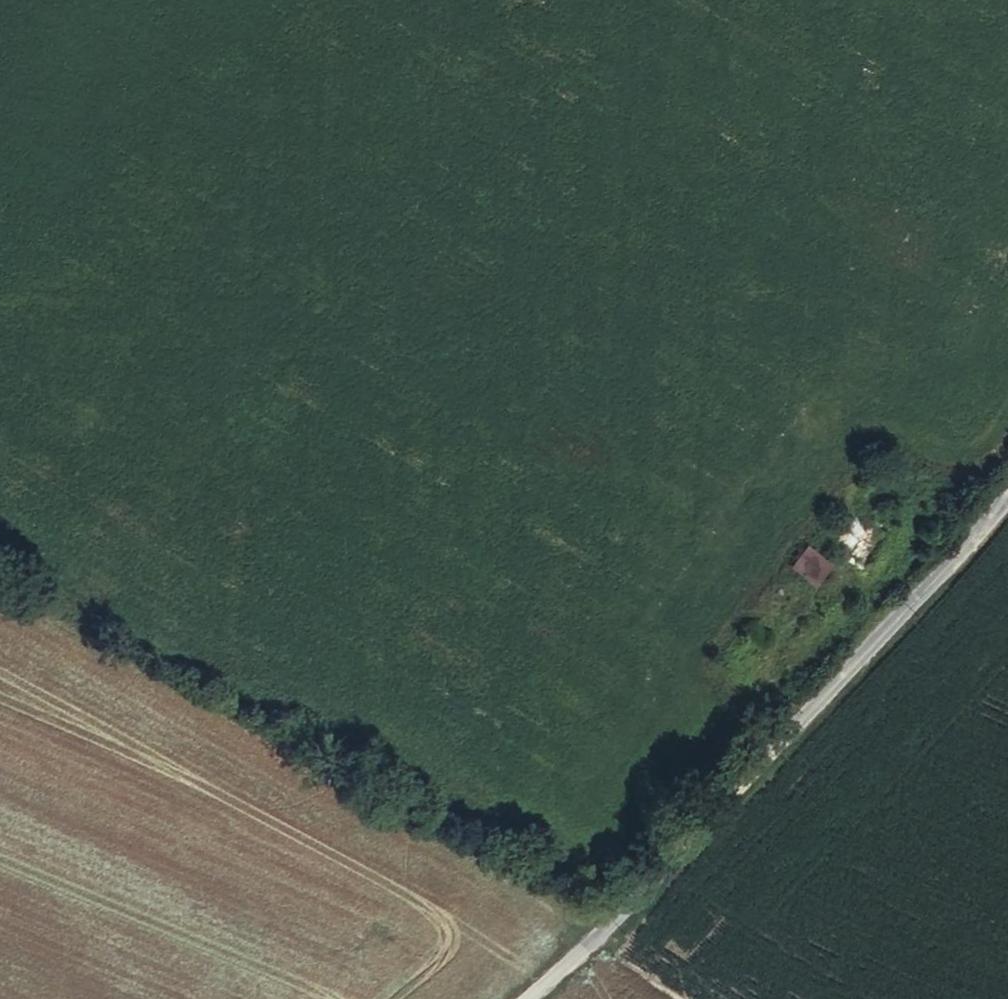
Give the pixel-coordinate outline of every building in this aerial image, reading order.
[(864,576),(897,534),(861,506),(828,547),(864,576)]
